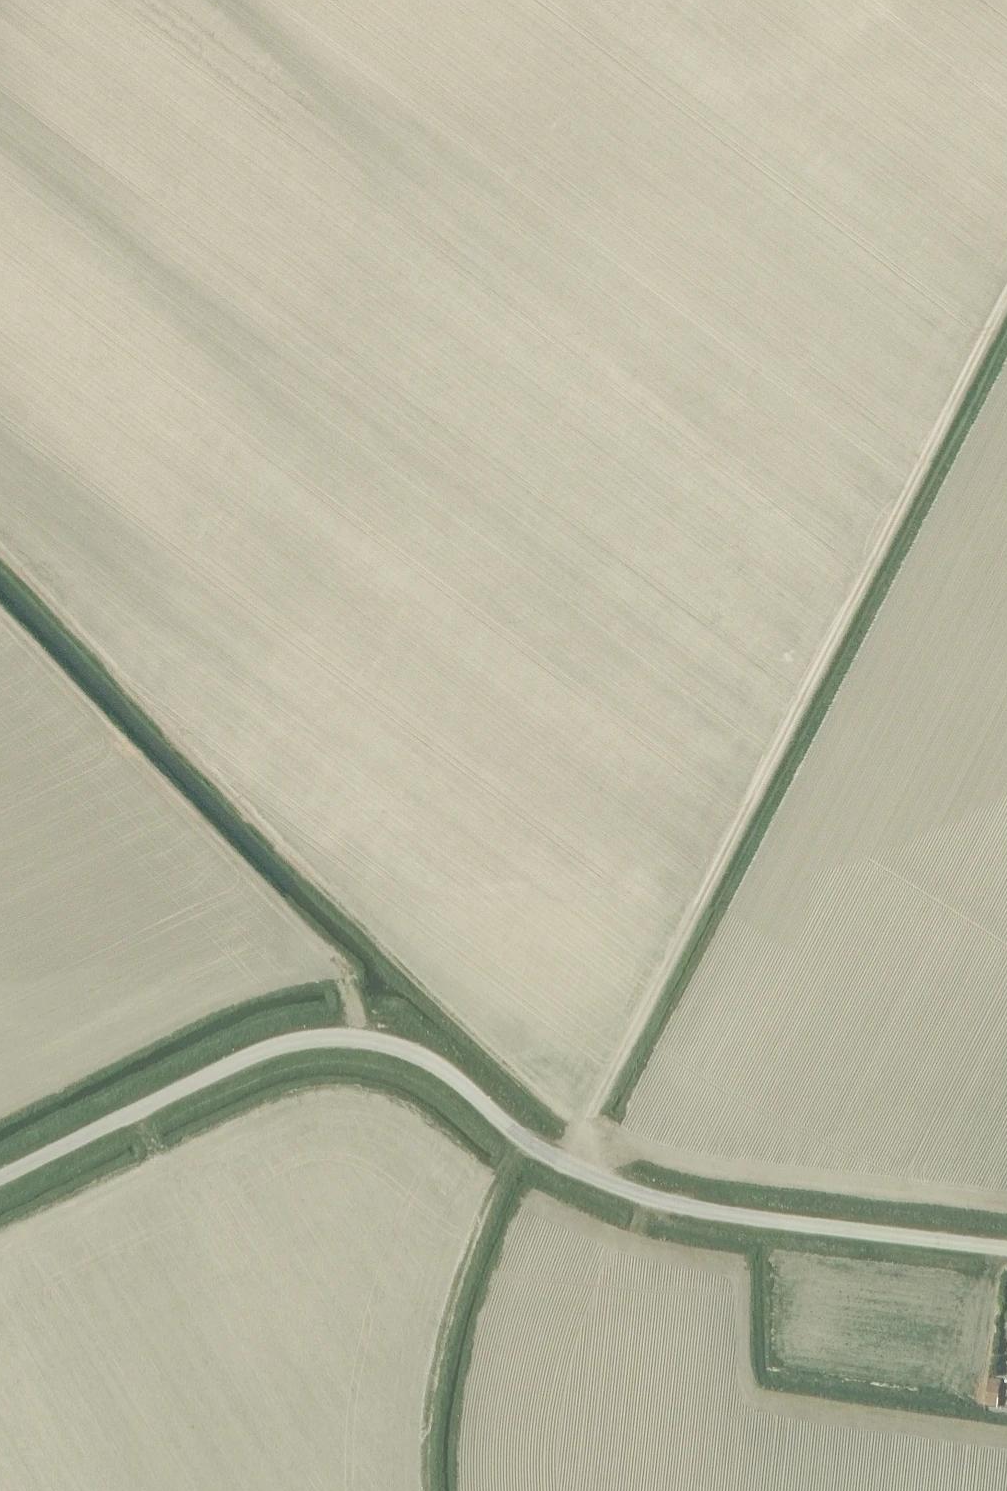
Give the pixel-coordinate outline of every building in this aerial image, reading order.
[(1000,1407),(1003,1378),(992,1377),(988,1406),(1000,1407)]
